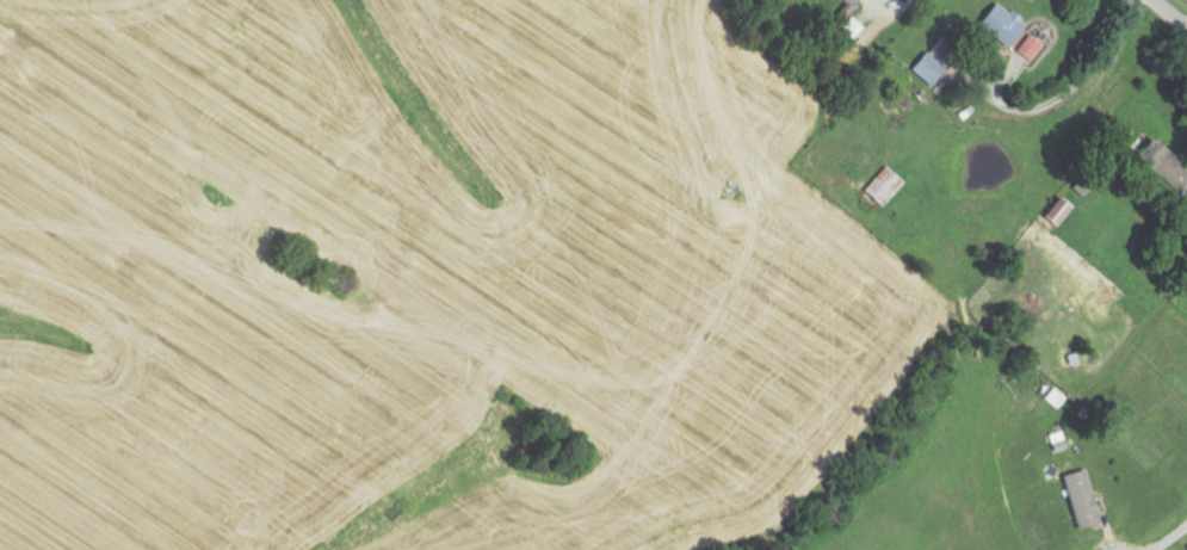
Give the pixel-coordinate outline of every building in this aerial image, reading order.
[(999,3),(980,27),(1011,50),(1029,26),(999,3)] [(1032,62),(1044,46),(1031,35),(1018,52),(1032,62)] [(913,71),(931,87),(962,53),(944,37),(913,71)] [(886,208),(907,182),(887,166),(867,193),(886,208)] [(1048,217),(1061,228),(1078,210),(1065,198),(1048,217)] [(1067,477),(1081,531),(1103,525),(1089,471),(1067,477)]
